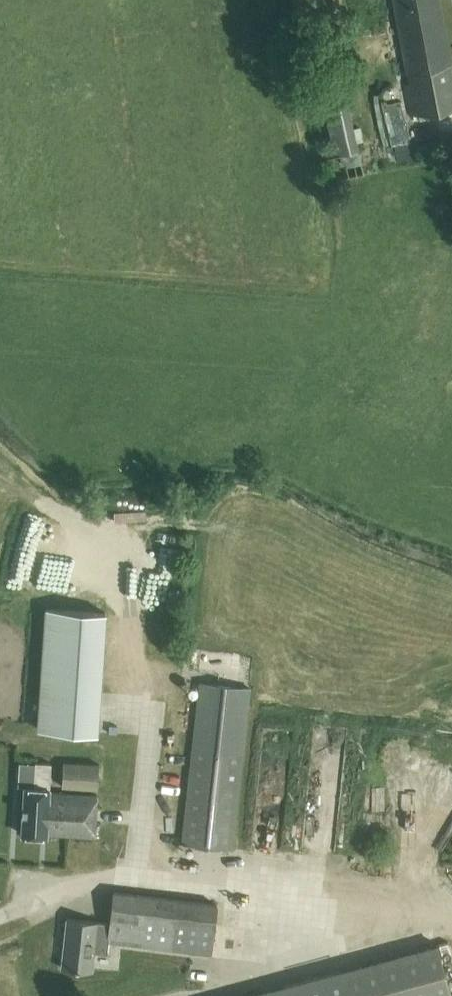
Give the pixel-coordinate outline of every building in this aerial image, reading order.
[(439,0),(393,0),(409,82),(404,83),(410,114),(451,106),(451,65),(439,0)] [(363,171),(345,88),(321,93),(335,154),(325,156),(330,178),(363,171)] [(404,126),(387,127),(388,149),(405,148),(404,126)] [(134,538),(120,545),(127,557),(140,549),(134,538)] [(47,612),(40,737),(101,741),(108,615),(47,612)] [(198,689),(182,842),(232,847),(247,694),(198,689)] [(63,761),(61,786),(97,788),(98,763),(63,761)] [(51,763),(42,762),(35,762),(33,786),(24,785),(21,833),(46,834),(46,833),(93,836),(97,795),(49,791),(51,763)] [(110,922),(66,917),(61,967),(92,970),(94,952),(106,953),(108,940),(139,944),(139,943),(211,951),(216,903),(113,891),(110,922)] [(347,995),(451,995),(437,944),(340,970),(347,995)] [(340,970),(243,995),(347,995),(340,970)]
